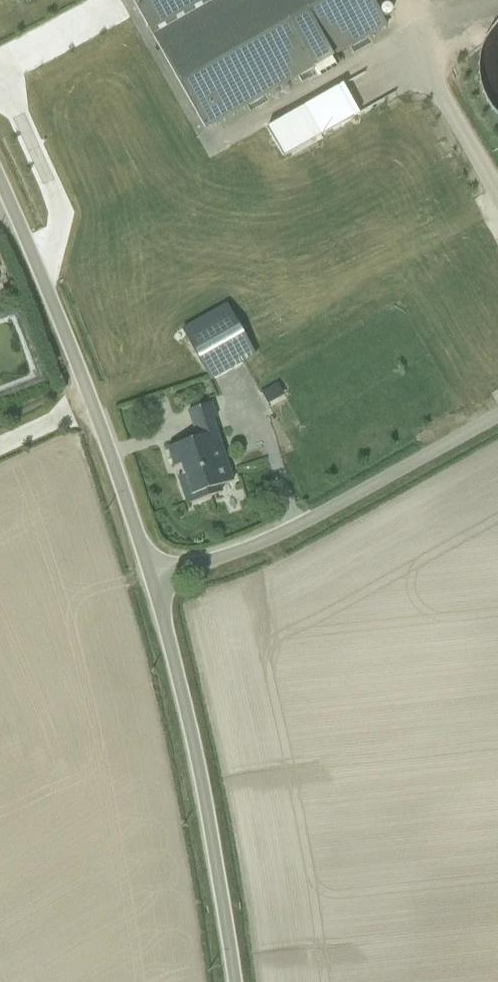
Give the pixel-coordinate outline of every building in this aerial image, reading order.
[(390,31),(373,0),(131,0),(205,134),(390,31)] [(290,162),(402,97),(385,68),(273,133),(290,162)] [(189,326),(215,374),(477,231),(451,183),(189,326)] [(181,503),(233,488),(215,427),(163,442),(181,503)]
